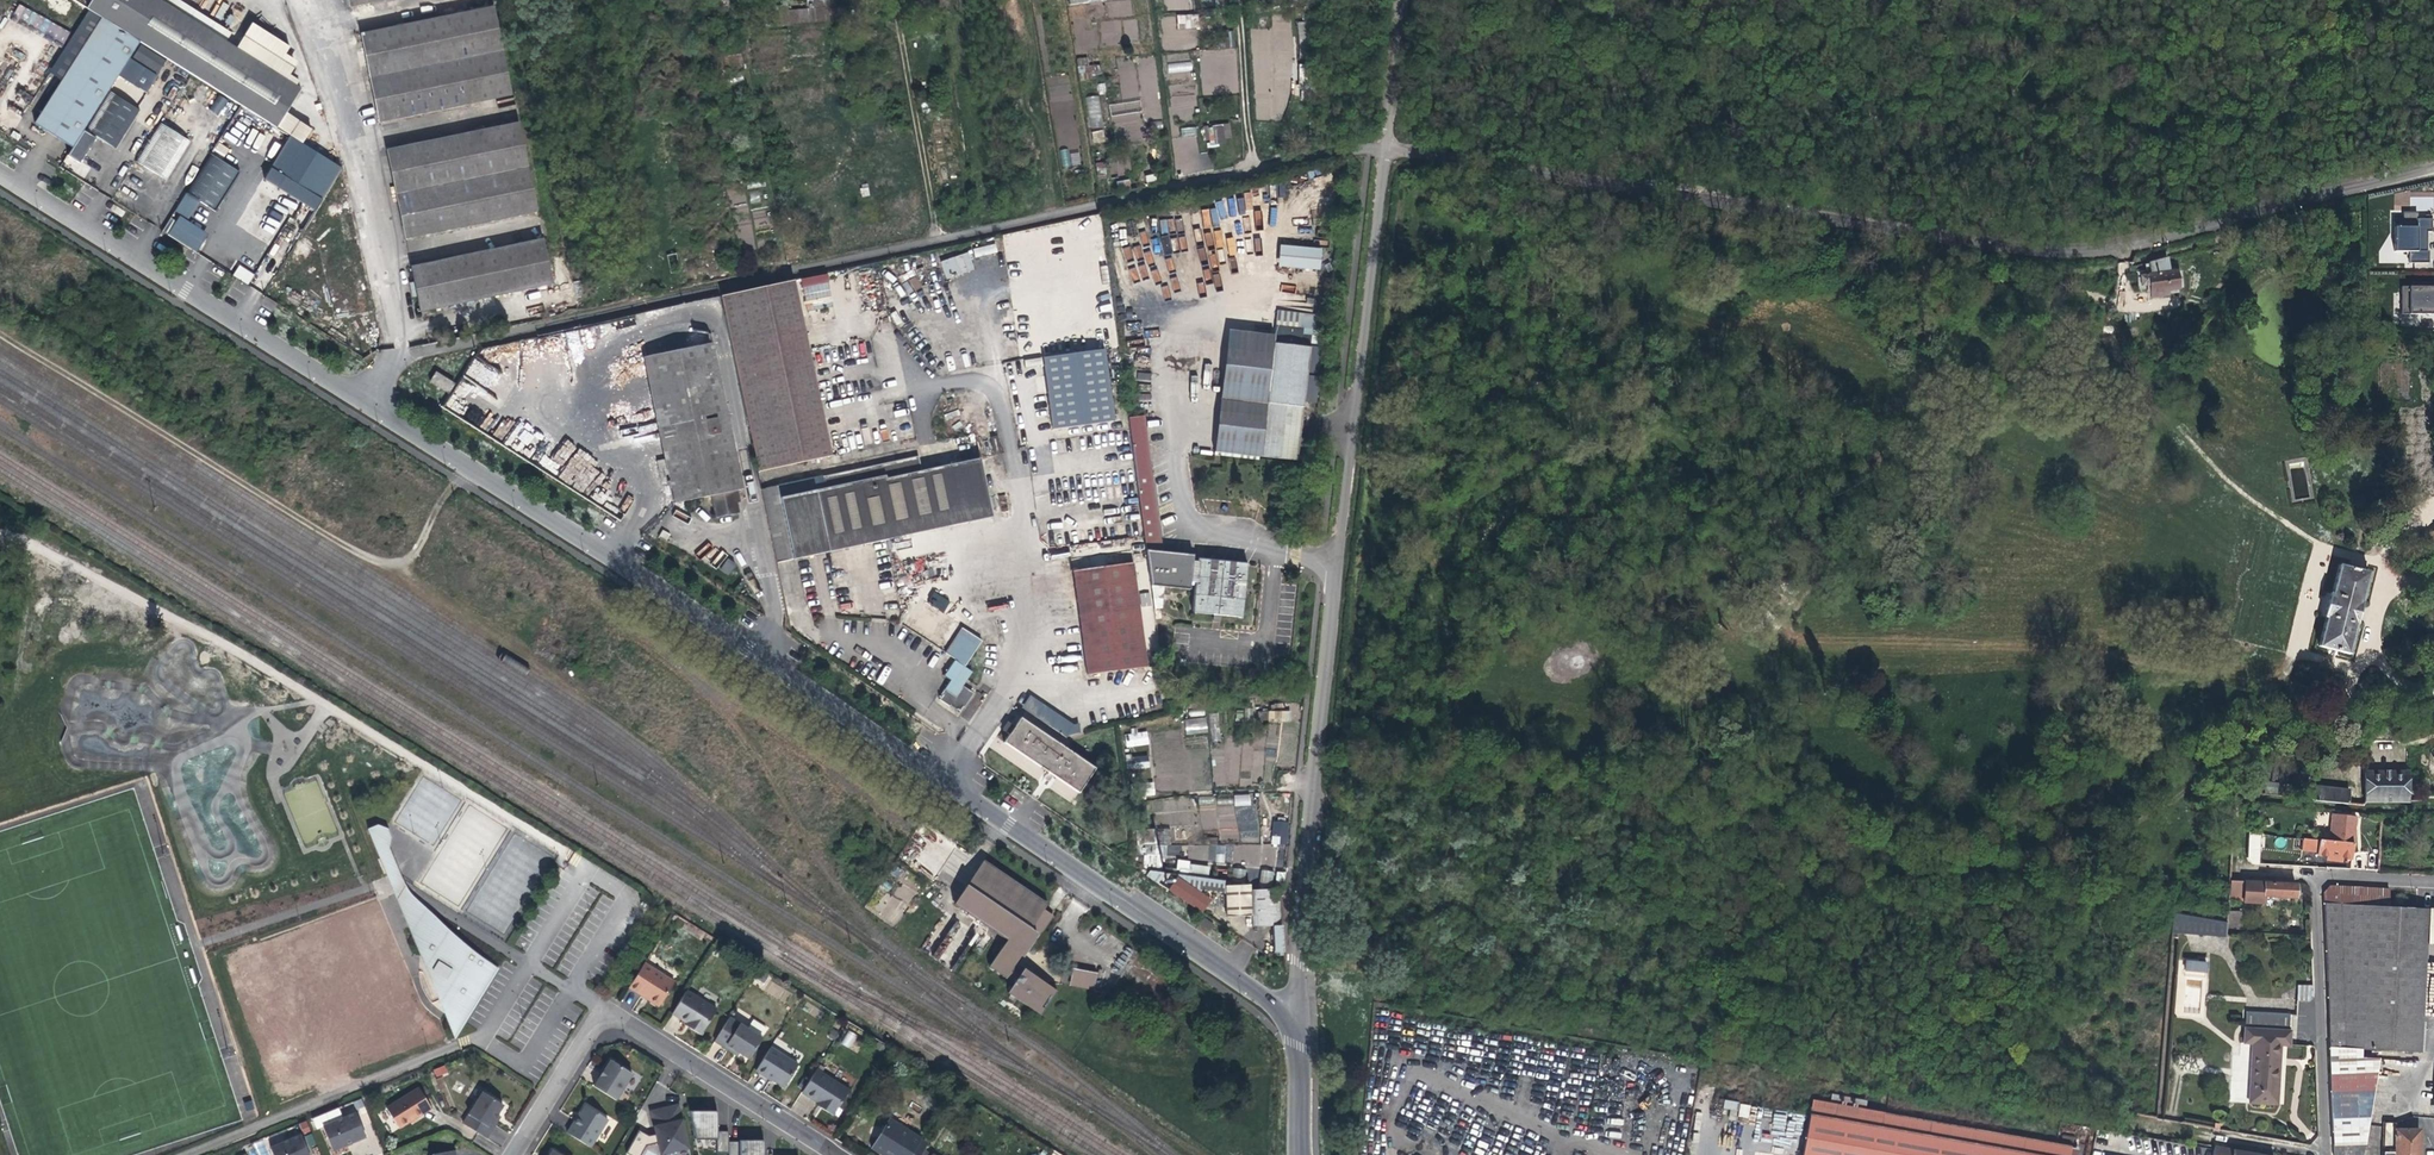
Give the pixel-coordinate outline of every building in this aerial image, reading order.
[(88,7),(277,125),(301,87),(161,0),(92,0),(88,7)] [(180,0),(161,0),(175,9),(180,0)] [(492,5),(356,30),(377,123),(511,94),(492,5)] [(15,17),(64,43),(70,32),(21,6),(15,17)] [(785,11),(785,25),(823,22),(822,8),(785,11)] [(1177,14),(1177,29),(1198,28),(1198,14),(1177,14)] [(139,41),(101,17),(33,126),(51,137),(71,149),(84,129),(130,55),(139,41)] [(1308,55),(1307,21),(1298,22),(1300,55),(1308,55)] [(1250,30),(1256,121),(1288,119),(1285,82),(1275,82),(1272,28),(1250,30)] [(160,74),(169,60),(142,44),(134,58),(145,64),(160,74)] [(123,100),(145,64),(134,58),(130,55),(84,129),(86,131),(63,167),(81,178),(86,171),(77,166),(95,137),(103,141),(113,148),(138,109),(123,100)] [(1075,59),(1081,80),(1101,74),(1098,63),(1089,66),(1086,56),(1075,59)] [(1123,102),(1109,104),(1112,125),(1143,120),(1134,62),(1117,64),(1123,102)] [(1168,63),(1168,72),(1192,72),(1192,63),(1168,63)] [(1069,77),(1048,77),(1049,102),(1070,101),(1069,77)] [(220,95),(209,108),(218,115),(228,101),(220,95)] [(1171,109),(1196,108),(1195,95),(1171,96),(1171,109)] [(1089,128),(1102,127),(1100,96),(1087,96),(1089,128)] [(312,127),(286,111),(278,124),(277,125),(284,129),(303,141),(312,127)] [(519,122),(385,147),(406,238),(537,210),(519,122)] [(159,123),(135,161),(151,171),(165,180),(190,142),(159,123)] [(1204,126),(1206,145),(1231,143),(1230,124),(1204,126)] [(1181,135),(1196,135),(1196,127),(1181,127),(1181,135)] [(284,129),(254,178),(279,193),(303,208),(333,158),(284,129)] [(1093,143),(1105,142),(1105,130),(1092,131),(1093,143)] [(1062,166),(1080,166),(1080,150),(1061,151),(1062,166)] [(1196,158),(1196,169),(1210,170),(1211,152),(1182,151),(1182,158),(1196,158)] [(209,154),(185,192),(203,203),(216,211),(240,173),(209,154)] [(1107,173),(1106,161),(1096,162),(1097,174),(1107,173)] [(278,204),(269,214),(270,215),(266,220),(275,227),(288,212),(278,204)] [(2426,241),(2426,231),(2431,231),(2431,219),(2416,219),(2416,213),(2403,213),(2403,227),(2394,227),(2393,251),(2409,251),(2409,263),(2428,263),(2428,250),(2426,250),(2426,241)] [(177,220),(167,235),(196,253),(205,238),(177,220)] [(542,238),(413,265),(423,309),(552,283),(542,238)] [(973,249),(975,257),(997,252),(995,244),(973,249)] [(1279,248),(1277,268),(1319,272),(1321,252),(1279,248)] [(969,251),(940,261),(946,279),(975,269),(969,251)] [(666,254),(670,273),(681,270),(676,252),(666,254)] [(2150,297),(2167,294),(2166,290),(2177,288),(2173,271),(2168,272),(2166,258),(2147,263),(2149,275),(2139,277),(2140,281),(2141,286),(2148,285),(2150,297)] [(249,284),(254,273),(238,265),(232,276),(249,284)] [(588,296),(583,279),(573,281),(577,298),(588,296)] [(831,455),(794,279),(720,295),(757,471),(831,455)] [(2433,286),(2427,286),(2427,282),(2411,282),(2411,286),(2401,286),(2401,314),(2433,314),(2433,286)] [(1295,461),(1309,347),(1300,346),(1301,336),(1303,329),(1275,326),(1273,332),(1262,458),(1295,461)] [(1262,458),(1273,332),(1228,328),(1216,454),(1262,458)] [(1310,336),(1301,336),(1300,346),(1309,347),(1310,336)] [(711,344),(644,357),(674,503),(714,494),(719,520),(731,517),(747,514),(711,344)] [(1105,349),(1043,357),(1053,429),(1115,421),(1105,349)] [(479,350),(458,380),(500,407),(520,376),(479,350)] [(436,371),(429,382),(449,394),(456,382),(436,371)] [(1131,419),(1138,494),(1154,492),(1144,418),(1131,419)] [(567,440),(557,455),(566,461),(576,445),(567,440)] [(761,489),(777,563),(992,516),(980,458),(921,470),(918,455),(761,489)] [(1154,492),(1138,494),(1138,495),(1141,517),(1155,621),(1161,620),(1164,585),(1194,589),(1191,613),(1241,619),(1246,564),(1167,556),(1167,555),(1162,555),(1154,492)] [(1126,519),(1141,517),(1138,495),(1123,498),(1126,519)] [(713,561),(727,575),(736,566),(722,552),(713,561)] [(1133,563),(1071,571),(1086,674),(1147,666),(1133,563)] [(2316,647),(2347,655),(2355,622),(2368,572),(2338,564),(2316,647)] [(944,612),(950,602),(934,591),(927,602),(944,612)] [(980,641),(957,625),(943,648),(955,657),(944,674),(950,678),(938,696),(961,712),(973,692),(961,685),(973,672),(966,666),(980,641)] [(1258,711),(1260,722),(1268,720),(1266,709),(1258,711)] [(1268,722),(1291,722),(1291,710),(1268,709),(1268,722)] [(1021,717),(1005,741),(1078,792),(1094,767),(1021,717)] [(1207,733),(1206,717),(1185,719),(1186,734),(1207,733)] [(1125,732),(1126,747),(1149,745),(1148,730),(1125,732)] [(1126,756),(1126,768),(1149,768),(1149,756),(1126,756)] [(1223,763),(1213,764),(1214,786),(1223,785),(1223,776),(1224,776),(1223,763)] [(2364,772),(2364,802),(2407,801),(2406,771),(2364,772)] [(1153,782),(1144,783),(1145,796),(1155,795),(1153,782)] [(2314,785),(2312,800),(2321,801),(2323,786),(2314,785)] [(2323,786),(2321,801),(2347,804),(2349,789),(2323,786)] [(1199,797),(1201,830),(1219,829),(1220,843),(1259,840),(1257,805),(1232,807),(1232,798),(1214,800),(1214,796),(1199,797)] [(1148,811),(1173,812),(1174,801),(1148,800),(1148,811)] [(2329,841),(2353,843),(2354,828),(2355,815),(2332,813),(2329,841)] [(1289,844),(1289,820),(1272,820),(1272,844),(1289,844)] [(373,824),(364,828),(368,839),(379,834),(384,847),(387,837),(383,828),(373,824)] [(1171,828),(1158,829),(1159,845),(1173,844),(1171,828)] [(2259,833),(2247,832),(2246,858),(2253,864),(2271,865),(2271,858),(2257,856),(2259,833)] [(379,834),(368,839),(382,874),(393,871),(384,847),(379,834)] [(2315,855),(2326,856),(2340,857),(2351,859),(2353,843),(2329,841),(2302,839),(2302,851),(2314,852),(2315,855)] [(1208,845),(1208,862),(1230,863),(1230,845),(1208,845)] [(954,903),(1007,939),(1027,952),(1051,916),(1042,910),(1045,905),(982,862),(954,903)] [(429,876),(443,876),(443,866),(429,866),(429,876)] [(1261,869),(1259,882),(1272,883),(1273,871),(1261,869)] [(382,874),(390,893),(404,898),(393,871),(382,874)] [(1175,874),(1167,889),(1222,926),(1241,926),(1241,916),(1250,916),(1250,926),(1270,925),(1270,936),(1270,951),(1282,951),(1281,888),(1269,887),(1250,888),(1251,884),(1239,882),(1224,884),(1223,881),(1175,874)] [(479,887),(485,876),(404,876),(463,907),(465,907),(465,910),(484,920),(484,915),(490,904),(476,897),(491,896),(491,887),(479,887)] [(2295,898),(2295,884),(2227,881),(2226,900),(2263,902),(2263,896),(2281,897),(2295,898)] [(886,893),(874,914),(895,927),(916,891),(899,882),(891,896),(886,893)] [(2425,943),(2427,909),(2414,908),(2390,906),(2391,888),(2329,886),(2321,895),(2328,1050),(2361,1051),(2419,1053),(2425,943)] [(468,967),(441,1011),(452,1037),(494,967),(472,952),(449,934),(421,906),(404,898),(390,893),(411,942),(416,940),(423,956),(468,967)] [(2427,909),(2425,943),(2433,942),(2433,909),(2427,909)] [(2240,913),(2226,911),(2225,923),(2225,926),(2239,927),(2240,913)] [(2168,931),(2224,935),(2225,926),(2225,923),(2199,918),(2169,912),(2168,931)] [(1007,939),(1002,946),(1021,960),(1027,952),(1007,939)] [(423,956),(416,940),(411,942),(441,1011),(468,967),(423,956)] [(1008,979),(1017,966),(1021,960),(1002,946),(988,965),(1008,979)] [(2184,961),(2183,971),(2206,972),(2206,962),(2184,961)] [(673,983),(643,964),(629,985),(648,997),(660,1004),(673,983)] [(1023,969),(1017,966),(1008,979),(1014,983),(1023,969)] [(1023,969),(1014,983),(1007,992),(1039,1013),(1054,991),(1033,977),(1023,969)] [(1068,985),(1076,987),(1079,970),(1071,969),(1068,985)] [(1085,988),(1088,971),(1079,970),(1076,987),(1085,988)] [(1095,973),(1088,971),(1085,988),(1093,989),(1095,973)] [(2187,979),(2184,997),(2199,1000),(2202,982),(2187,979)] [(782,998),(786,989),(772,984),(769,992),(782,998)] [(2297,1001),(2313,1001),(2313,984),(2297,984),(2297,1001)] [(717,1008),(687,989),(672,1012),(687,1021),(692,1024),(690,1027),(701,1034),(717,1008)] [(2290,1014),(2245,1011),(2244,1029),(2289,1031),(2290,1014)] [(2231,1029),(2231,1016),(2223,1015),(2221,1028),(2231,1029)] [(730,1016),(715,1039),(727,1047),(733,1051),(735,1048),(740,1051),(749,1057),(762,1037),(730,1016)] [(2279,1045),(2289,1045),(2289,1031),(2244,1029),(2243,1044),(2252,1044),(2248,1103),(2276,1104),(2278,1069),(2279,1045)] [(848,1030),(841,1043),(850,1048),(858,1035),(848,1030)] [(798,1064),(770,1046),(756,1069),(768,1077),(772,1079),(784,1086),(798,1064)] [(2329,1058),(2361,1060),(2361,1051),(2328,1050),(2329,1058)] [(2333,1154),(2357,1154),(2376,1061),(2361,1060),(2329,1058),(2333,1154)] [(605,1069),(594,1086),(615,1099),(632,1073),(611,1060),(605,1069)] [(433,1069),(436,1077),(449,1073),(445,1064),(433,1069)] [(833,1115),(849,1090),(816,1069),(801,1092),(817,1102),(823,1105),(821,1108),(833,1115)] [(417,1087),(385,1108),(398,1128),(414,1118),(430,1108),(417,1087)] [(482,1092),(462,1124),(486,1138),(496,1121),(493,1119),(497,1114),(502,1104),(482,1092)] [(1809,1115),(1802,1154),(2069,1154),(2070,1147),(1811,1100),(1809,1115)] [(689,1148),(679,1104),(663,1108),(651,1111),(662,1154),(689,1148)] [(580,1112),(567,1133),(590,1147),(608,1119),(586,1105),(581,1112),(580,1112)] [(730,1152),(729,1131),(719,1132),(717,1111),(705,1111),(690,1111),(696,1138),(718,1139),(718,1152),(730,1152)] [(322,1127),(332,1150),(355,1140),(365,1136),(355,1113),(322,1127)] [(924,1126),(929,1128),(937,1115),(933,1113),(924,1126)] [(923,1150),(928,1143),(889,1119),(871,1148),(882,1154),(920,1154),(923,1150)] [(2382,1154),(2419,1154),(2419,1151),(2419,1130),(2394,1130),(2394,1124),(2383,1123),(2382,1154)] [(269,1148),(272,1154),(308,1154),(300,1136),(269,1148)] [(766,1139),(748,1139),(730,1140),(730,1152),(730,1154),(766,1154),(766,1139)] [(2212,1151),(2211,1154),(2257,1154),(2235,1151),(2212,1147),(2212,1151)]
